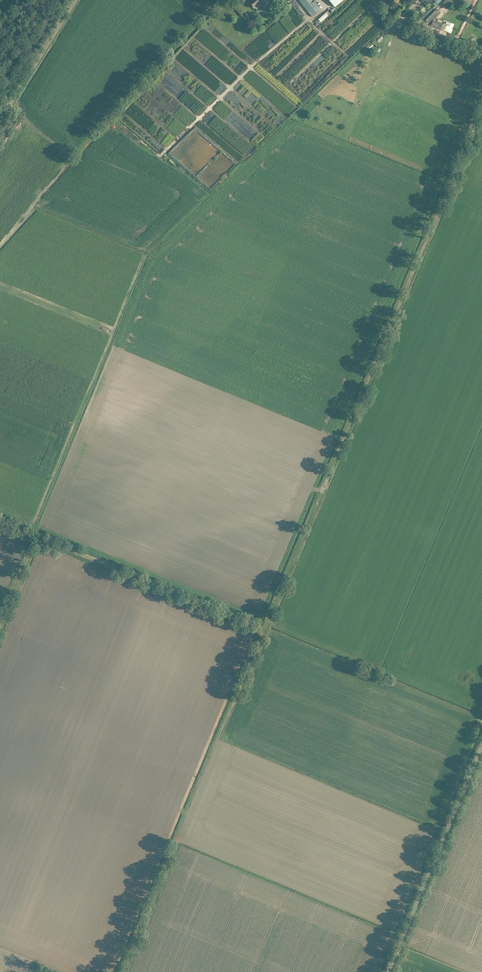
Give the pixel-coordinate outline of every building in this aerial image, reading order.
[(255,7),(259,11),(264,8),(262,5),(265,3),(263,1),(264,1),(263,0),(251,0),(249,1),(254,8),(255,7)] [(312,16),(321,9),(314,0),(299,0),(312,16)] [(440,8),(432,17),(434,19),(437,15),(439,17),(444,12),(440,8)] [(380,42),(392,31),(387,26),(375,37),(380,42)]
